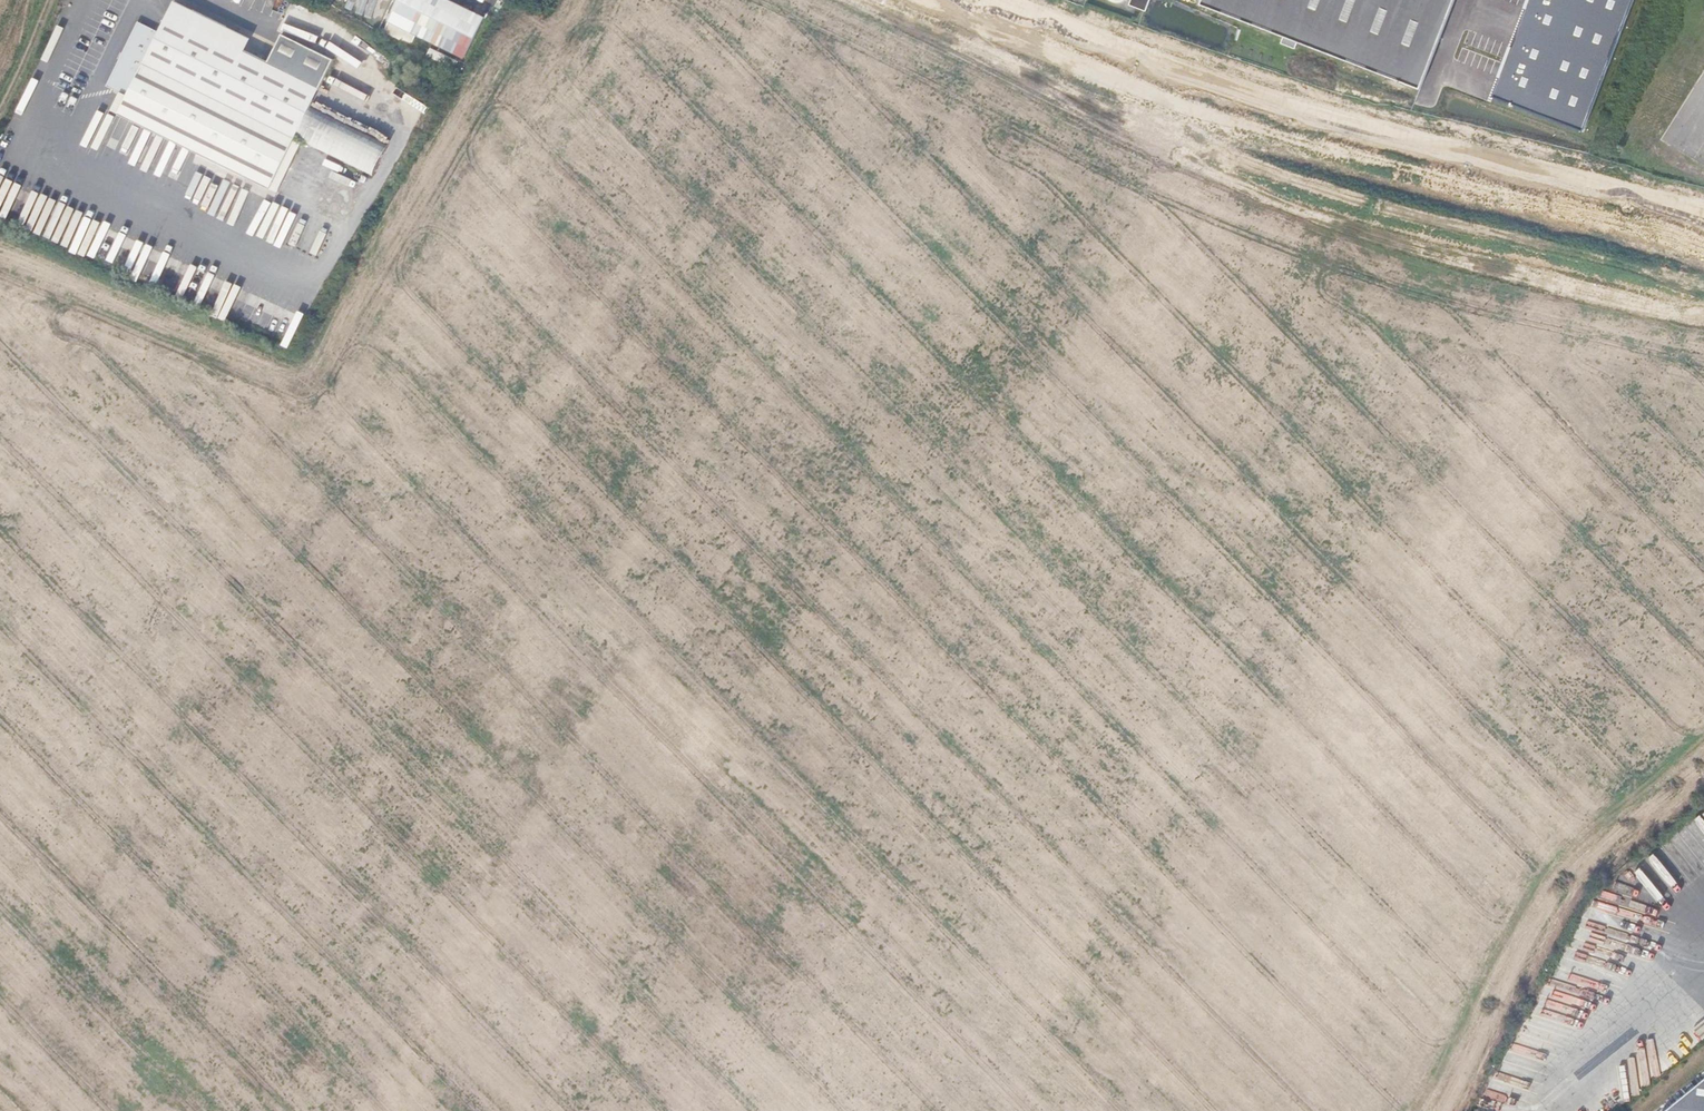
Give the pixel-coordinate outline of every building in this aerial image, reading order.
[(1201,5),(1420,89),(1455,0),(1203,0),(1201,5)] [(480,34),(421,4),(407,30),(396,52),(415,62),(427,40),(466,60),(480,34)] [(179,14),(173,25),(250,63),(255,51),(179,14)] [(250,63),(173,25),(163,46),(144,37),(113,101),(131,110),(123,127),(275,204),(327,101),(340,72),(286,47),(273,74),(250,63)] [(1639,863),(1662,893),(1703,862),(1703,814),(1639,863)]
